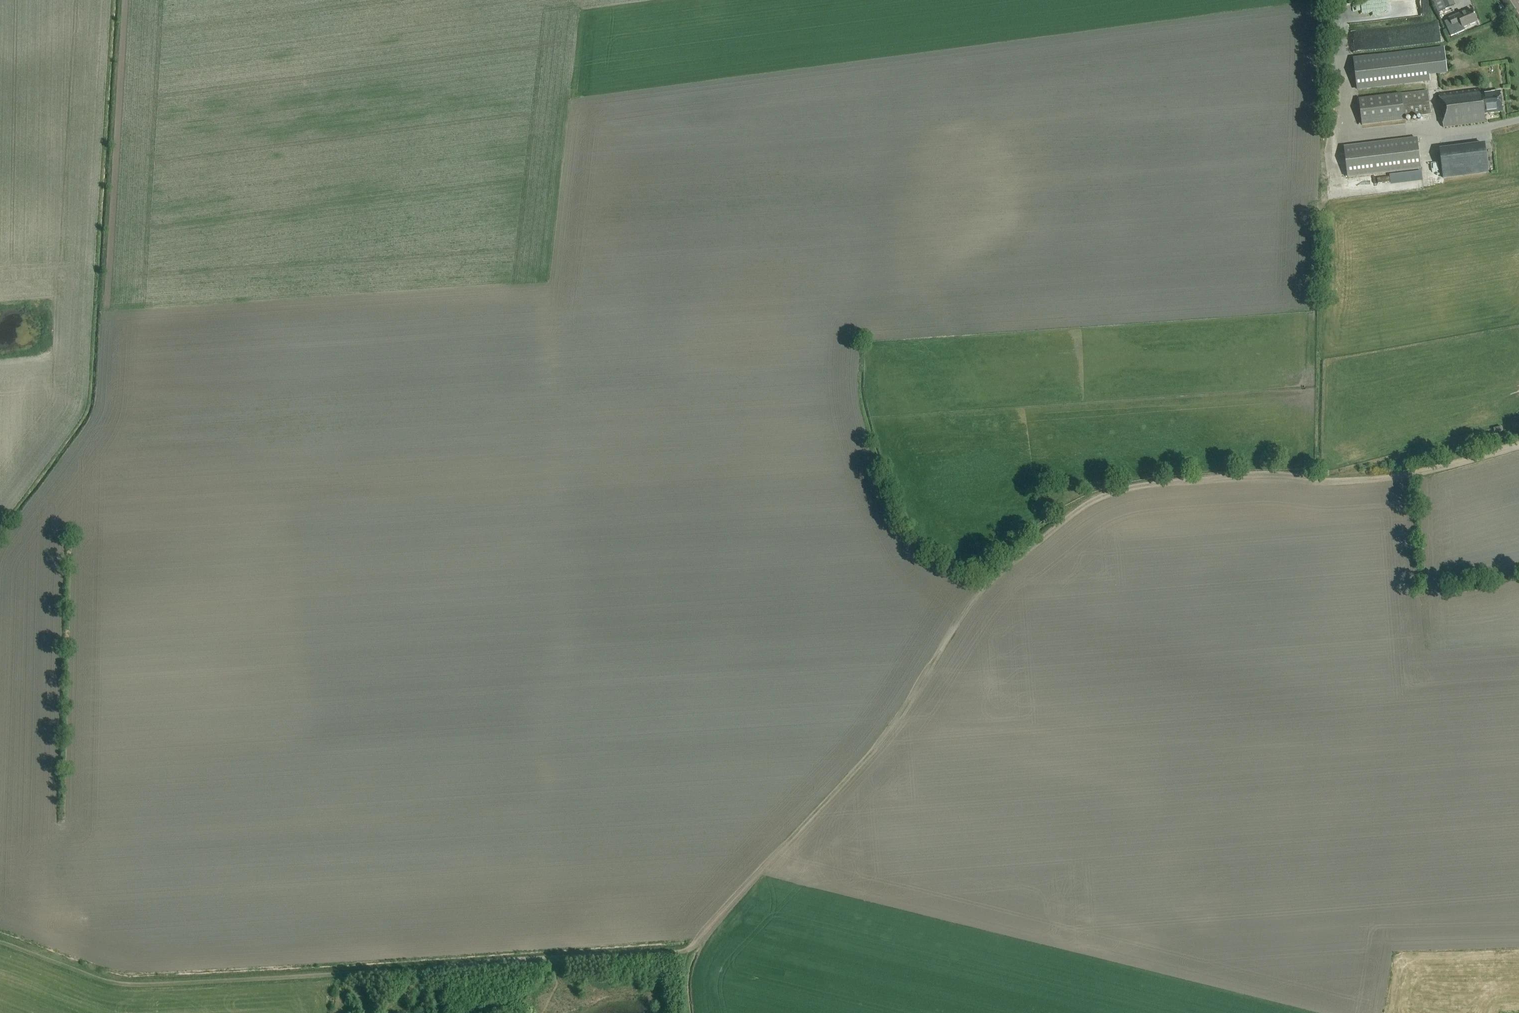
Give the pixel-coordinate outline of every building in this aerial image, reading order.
[(1455,5),(1453,0),(1440,0),(1444,9),(1455,5)] [(1472,10),(1449,19),(1452,27),(1460,24),(1461,29),(1477,22),(1472,10)] [(1357,91),(1430,82),(1429,76),(1447,74),(1443,47),(1353,58),(1357,91)] [(1500,92),(1481,94),(1480,90),(1439,94),(1443,128),(1486,122),(1484,114),(1503,112),(1500,92)] [(1428,91),(1401,94),(1358,100),(1361,125),(1404,120),(1404,117),(1430,114),(1428,91)] [(1421,169),(1418,138),(1344,147),(1347,178),(1421,169)] [(1441,177),(1485,171),(1481,144),(1438,150),(1441,177)]
